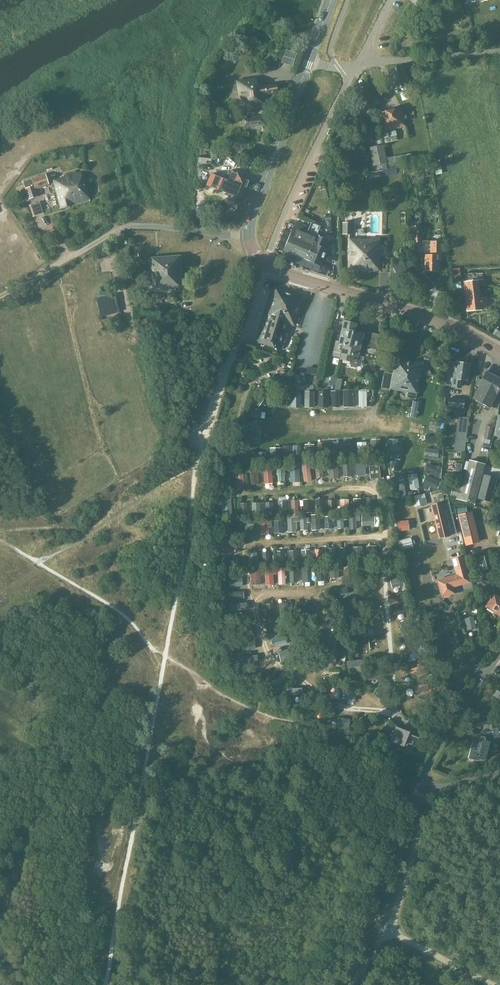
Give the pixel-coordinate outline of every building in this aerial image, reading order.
[(268,109),(268,106),(266,95),(277,93),(276,84),(257,87),(256,79),(237,82),(241,113),(268,109)] [(382,132),(387,131),(387,132),(382,133),(384,143),(397,140),(395,130),(390,131),(390,130),(406,127),(401,107),(378,113),(382,132)] [(242,118),(243,128),(265,126),(264,116),(242,118)] [(382,146),(370,149),(373,166),(385,163),(382,146)] [(386,158),(388,167),(411,163),(409,154),(402,155),(386,158)] [(227,180),(223,191),(241,198),(249,178),(231,171),(227,180)] [(21,182),(27,200),(38,196),(35,189),(48,185),(45,173),(30,178),(31,179),(21,182)] [(53,180),(60,208),(90,201),(85,181),(83,181),(81,173),(53,180)] [(206,183),(206,184),(207,184),(223,191),(227,180),(211,174),(210,173),(210,174),(211,175),(209,178),(208,178),(208,179),(209,180),(207,183),(206,183)] [(39,202),(29,205),(32,217),(43,214),(39,202)] [(296,221),(284,249),(306,259),(306,260),(321,266),(327,250),(324,249),(327,240),(315,235),(319,226),(311,222),(309,227),(296,221)] [(342,234),(352,234),(352,223),(343,223),(342,234)] [(319,225),(316,235),(325,239),(329,229),(319,225)] [(411,227),(412,243),(421,242),(419,226),(411,227)] [(349,270),(379,270),(379,238),(370,238),(371,239),(349,239),(349,270)] [(441,262),(441,242),(430,242),(430,255),(425,255),(425,271),(437,271),(437,262),(441,262)] [(175,288),(182,288),(180,256),(150,258),(153,292),(175,290),(175,288)] [(408,274),(402,263),(393,268),(398,279),(408,274)] [(477,271),(463,273),(464,281),(463,281),(466,312),(487,310),(486,297),(479,298),(478,280),(478,279),(477,275),(477,271)] [(294,325),(302,297),(275,289),(258,343),(279,350),(287,323),(294,325)] [(115,295),(96,299),(100,317),(119,312),(115,295)] [(336,343),(333,355),(341,357),(341,359),(346,360),(353,333),(355,325),(345,323),(340,343),(336,343)] [(353,333),(346,360),(350,361),(349,364),(355,365),(360,367),(362,358),(357,356),(362,335),(353,333)] [(368,343),(364,358),(376,361),(380,345),(368,342),(368,343)] [(383,372),(380,388),(381,388),(380,390),(389,391),(389,390),(407,393),(406,398),(415,400),(422,364),(395,359),(392,374),(383,372)] [(467,380),(469,365),(466,364),(466,363),(462,362),(462,364),(455,363),(454,371),(453,371),(451,386),(458,387),(459,379),(467,380)] [(478,386),(471,399),(489,408),(496,395),(499,387),(499,379),(485,371),(481,380),(478,379),(475,384),(478,386)] [(296,386),(297,375),(290,374),(288,391),(313,390),(312,385),(296,386)] [(328,385),(335,386),(337,378),(330,377),(328,385)] [(353,394),(355,394),(355,390),(342,390),(343,408),(353,407),(353,394)] [(304,407),(312,407),(313,391),(304,391),(304,407)] [(319,391),(318,407),(326,407),(326,400),(328,400),(328,397),(326,396),(326,391),(319,391)] [(331,396),(331,407),(339,407),(338,391),(330,391),(330,396),(331,396)] [(358,391),(358,406),(366,406),(366,391),(358,391)] [(299,401),(300,401),(299,392),(290,392),(290,408),(299,408),(299,401)] [(272,398),(274,398),(273,393),(265,395),(266,406),(273,405),(272,398)] [(277,393),(277,407),(286,407),(286,393),(277,393)] [(249,400),(258,407),(263,400),(254,394),(249,400)] [(448,407),(462,408),(463,400),(449,398),(448,407)] [(247,417),(260,419),(261,412),(255,410),(255,409),(249,407),(247,417)] [(453,451),(463,452),(468,418),(458,417),(453,451)] [(246,430),(258,432),(260,423),(247,421),(246,430)] [(428,430),(439,432),(440,423),(429,422),(428,430)] [(242,437),(242,445),(256,445),(256,436),(242,437)] [(425,436),(424,442),(427,443),(427,444),(431,444),(431,443),(437,444),(438,437),(425,436)] [(370,440),(372,453),(381,452),(379,439),(370,440)] [(388,452),(397,453),(398,440),(389,439),(388,452)] [(343,441),(343,455),(343,458),(352,458),(352,441),(343,441)] [(329,449),(328,449),(328,454),(329,454),(329,455),(332,455),(332,458),(336,457),(336,455),(338,455),(338,442),(329,442),(329,449)] [(368,452),(366,452),(365,442),(356,443),(357,453),(359,453),(359,457),(370,456),(370,453),(368,453),(368,452)] [(317,443),(317,457),(326,456),(325,443),(317,443)] [(305,445),(304,459),(313,459),(313,455),(314,455),(314,452),(313,452),(313,445),(305,445)] [(279,449),(269,450),(270,460),(280,460),(279,449)] [(250,458),(254,455),(251,450),(246,453),(245,452),(239,457),(239,464),(254,463),(250,458)] [(424,457),(439,459),(439,452),(425,450),(424,457)] [(256,463),(265,463),(265,452),(258,452),(258,455),(256,455),(256,463)] [(393,459),(388,458),(388,459),(389,464),(392,465),(390,470),(396,472),(400,460),(394,458),(393,459)] [(364,465),(370,465),(370,460),(355,461),(355,476),(365,475),(364,465)] [(456,499),(474,504),(484,464),(469,460),(462,488),(458,487),(458,488),(452,487),(449,495),(456,497),(456,499)] [(301,463),(304,482),(311,481),(308,461),(301,463)] [(290,482),(298,482),(298,462),(290,462),(290,482)] [(313,463),(315,478),(323,477),(322,462),(313,463)] [(328,463),(328,465),(328,478),(337,478),(337,465),(337,462),(328,463)] [(350,465),(353,465),(352,462),(342,462),(343,477),(350,477),(350,465)] [(426,463),(424,470),(435,474),(434,477),(441,480),(442,468),(438,466),(437,468),(426,463)] [(367,465),(369,479),(380,478),(378,464),(367,465)] [(262,466),(264,484),(272,483),(271,466),(262,466)] [(276,466),(276,481),(285,481),(284,466),(276,466)] [(249,473),(250,485),(259,484),(257,468),(246,469),(246,473),(249,473)] [(218,472),(220,486),(231,485),(229,470),(218,472)] [(234,472),(236,487),(244,486),(242,471),(234,472)] [(407,475),(409,490),(419,488),(416,473),(407,475)] [(445,473),(445,482),(461,482),(461,474),(445,473)] [(422,484),(425,485),(424,488),(428,490),(429,487),(433,490),(438,481),(426,475),(422,484)] [(484,475),(477,499),(489,502),(495,478),(484,475)] [(386,479),(387,491),(396,490),(395,478),(386,479)] [(397,495),(398,498),(405,497),(403,480),(397,480),(399,495),(397,495)] [(415,496),(411,497),(413,507),(424,505),(423,499),(424,498),(423,494),(415,496)] [(429,505),(438,539),(450,536),(449,535),(456,533),(447,497),(444,498),(446,502),(442,503),(442,502),(429,505)] [(221,499),(223,514),(232,513),(230,498),(221,499)] [(365,498),(367,511),(376,510),(376,504),(372,504),(371,498),(365,498)] [(302,499),(303,513),(312,513),(311,499),(302,499)] [(315,500),(316,514),(323,513),(322,499),(315,500)] [(339,500),(340,512),(348,512),(348,499),(339,500)] [(353,499),(354,513),(361,512),(360,499),(353,499)] [(277,514),(286,514),(286,500),(277,500),(277,514)] [(251,503),(251,515),(263,515),(263,509),(260,509),(260,502),(251,503)] [(264,502),(265,515),(276,514),(276,508),(272,508),(272,502),(264,502)] [(247,517),(251,517),(251,513),(247,513),(246,503),(239,503),(240,518),(247,517)] [(470,512),(458,515),(465,545),(478,542),(470,512)] [(310,515),(311,531),(319,530),(319,519),(322,518),(322,514),(310,515)] [(336,515),(336,529),(343,528),(343,520),(346,520),(346,514),(336,515)] [(360,514),(361,526),(374,526),(374,517),(373,517),(373,514),(360,514)] [(295,521),(298,521),(298,516),(287,517),(287,532),(295,532),(295,521)] [(331,521),(334,521),(333,516),(324,517),(324,529),(331,529),(331,521)] [(359,516),(348,516),(348,528),(355,528),(355,521),(359,521),(359,516)] [(253,523),(259,523),(258,518),(248,518),(248,520),(244,520),(245,535),(253,535),(253,523)] [(306,530),(306,524),(310,524),(310,518),(299,518),(300,531),(306,530)] [(268,524),(272,524),(272,519),(267,519),(267,521),(260,522),(260,534),(268,534),(268,524)] [(273,521),(274,534),(283,533),(282,520),(273,521)] [(396,527),(396,532),(408,530),(407,520),(392,522),(393,528),(396,527)] [(222,530),(236,531),(236,522),(222,521),(222,530)] [(397,541),(399,550),(412,547),(410,538),(397,541)] [(233,541),(228,541),(219,542),(220,553),(235,552),(234,543),(233,543),(233,541)] [(366,546),(366,559),(376,558),(376,546),(366,546)] [(340,548),(340,563),(353,562),(352,557),(348,558),(348,547),(340,548)] [(352,547),(353,561),(362,561),(361,547),(352,547)] [(327,562),(328,564),(340,563),(340,560),(335,560),(335,548),(326,548),(326,562),(327,562)] [(301,550),(302,564),(312,563),(312,560),(310,560),(309,549),(301,550)] [(278,564),(284,564),(283,551),(276,551),(276,554),(274,554),(274,566),(278,566),(278,564)] [(289,551),(289,566),(302,566),(301,560),(297,560),(296,551),(289,551)] [(273,563),(269,564),(268,552),(262,552),(263,567),(273,567),(273,563)] [(248,554),(249,568),(258,567),(257,553),(248,554)] [(480,557),(474,558),(476,566),(482,564),(484,570),(485,571),(489,570),(489,569),(491,568),(487,555),(480,557)] [(438,581),(442,596),(453,593),(451,587),(468,582),(461,557),(452,560),(457,575),(438,581)] [(206,559),(207,570),(216,569),(214,558),(206,559)] [(221,560),(222,569),(237,567),(236,558),(221,560)] [(358,566),(359,576),(373,575),(372,565),(358,566)] [(344,567),(345,580),(352,579),(351,566),(344,567)] [(387,567),(389,574),(398,573),(397,566),(387,567)] [(324,580),(323,572),(328,572),(327,567),(314,568),(316,581),(324,580)] [(341,567),(337,567),(328,568),(330,579),(338,578),(338,573),(341,572),(341,567)] [(301,569),(302,583),(311,582),(310,568),(301,569)] [(288,569),(289,582),(297,582),(296,569),(288,569)] [(250,571),(251,586),(260,585),(259,574),(262,574),(262,570),(259,570),(250,571)] [(276,570),(264,571),(265,584),(273,584),(273,575),(276,575),(276,571),(276,570)] [(226,579),(227,587),(242,586),(241,577),(226,579)] [(398,587),(404,586),(401,577),(389,580),(391,588),(398,586),(398,587)] [(478,584),(486,590),(489,585),(481,580),(478,584)] [(334,588),(335,596),(347,594),(346,586),(334,588)] [(235,599),(243,598),(242,590),(231,592),(228,592),(229,599),(231,599),(235,599)] [(392,594),(394,601),(405,598),(403,591),(392,594)] [(499,616),(499,599),(494,595),(486,606),(499,616)] [(343,603),(345,610),(345,613),(350,612),(349,609),(356,607),(355,600),(343,603)] [(228,605),(228,612),(247,610),(246,603),(228,605)] [(265,604),(267,618),(274,618),(273,603),(265,604)] [(278,603),(279,616),(287,616),(286,603),(278,603)] [(292,617),(300,620),(305,607),(297,604),(292,617)] [(394,607),(397,615),(408,612),(405,604),(394,607)] [(326,609),(329,621),(335,619),(332,607),(326,609)] [(412,610),(414,619),(426,617),(424,609),(412,610)] [(346,615),(348,622),(361,619),(360,613),(346,615)] [(235,617),(236,625),(248,624),(247,615),(235,617)] [(464,619),(467,630),(475,628),(474,624),(476,623),(475,621),(474,621),(472,617),(464,619)] [(314,618),(298,623),(300,631),(316,625),(314,618)] [(412,624),(410,619),(399,623),(402,629),(412,624)] [(270,624),(271,631),(283,629),(282,622),(270,624)] [(332,626),(334,638),(340,637),(338,624),(332,626)] [(349,627),(350,633),(365,631),(365,624),(349,627)] [(288,630),(292,646),(300,644),(297,628),(288,630)] [(238,630),(239,638),(251,636),(250,629),(238,630)] [(400,639),(406,647),(420,636),(415,629),(400,639)] [(320,632),(302,635),(304,642),(321,639),(320,632)] [(272,639),(273,647),(287,643),(285,635),(272,639)] [(368,640),(357,641),(355,641),(356,650),(369,648),(368,640)] [(234,644),(236,652),(254,649),(253,641),(234,644)] [(427,641),(408,655),(414,663),(433,648),(427,641)] [(334,644),(338,659),(345,657),(341,642),(334,644)] [(315,647),(316,663),(324,662),(322,646),(315,647)] [(277,651),(280,662),(293,659),(290,648),(277,651)] [(236,657),(237,664),(257,662),(256,655),(236,657)] [(308,656),(297,658),(298,667),(310,665),(308,656)] [(346,662),(347,668),(363,666),(362,659),(346,662)] [(425,664),(408,670),(412,680),(428,673),(425,664)] [(367,670),(368,680),(376,679),(375,669),(367,670)] [(270,683),(273,689),(286,679),(282,674),(270,683)] [(382,682),(374,695),(380,699),(388,686),(382,682)] [(431,684),(414,686),(415,696),(432,693),(431,684)] [(330,686),(330,699),(339,699),(338,686),(330,686)] [(345,701),(354,702),(356,688),(347,687),(345,701)] [(414,701),(415,710),(432,708),(431,699),(414,701)] [(314,711),(328,716),(329,710),(316,705),(314,711)] [(467,759),(476,761),(477,759),(484,760),(489,742),(488,742),(490,737),(493,737),(493,738),(499,737),(499,727),(492,729),(492,731),(486,732),(484,739),(483,738),(482,737),(481,737),(479,738),(478,742),(472,740),(467,759)] [(404,751),(412,754),(418,739),(407,735),(408,733),(396,729),(391,742),(405,747),(404,751)]
